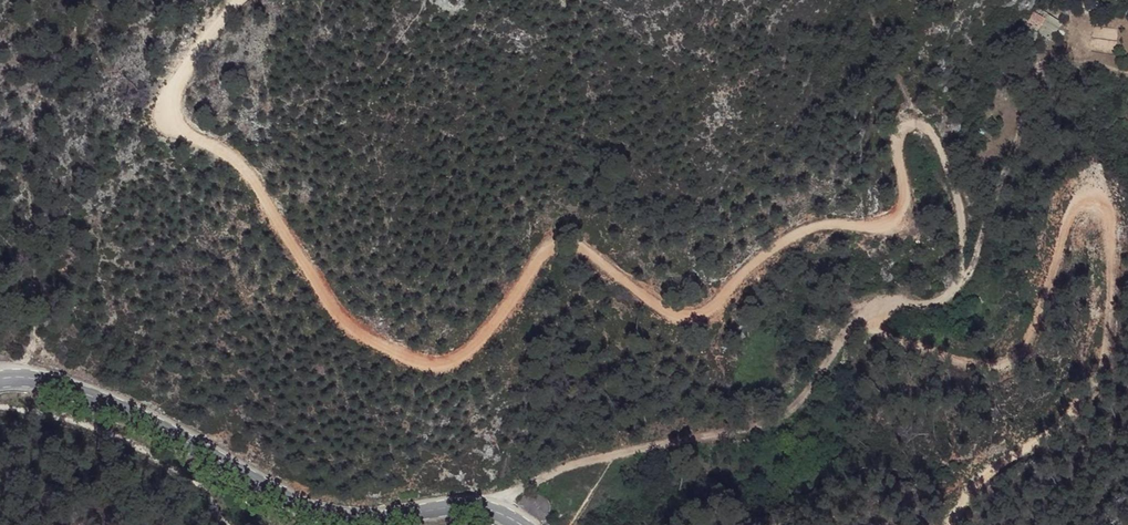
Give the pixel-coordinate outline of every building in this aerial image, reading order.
[(1036,30),(1047,19),(1039,13),(1026,23),(1036,30)]
